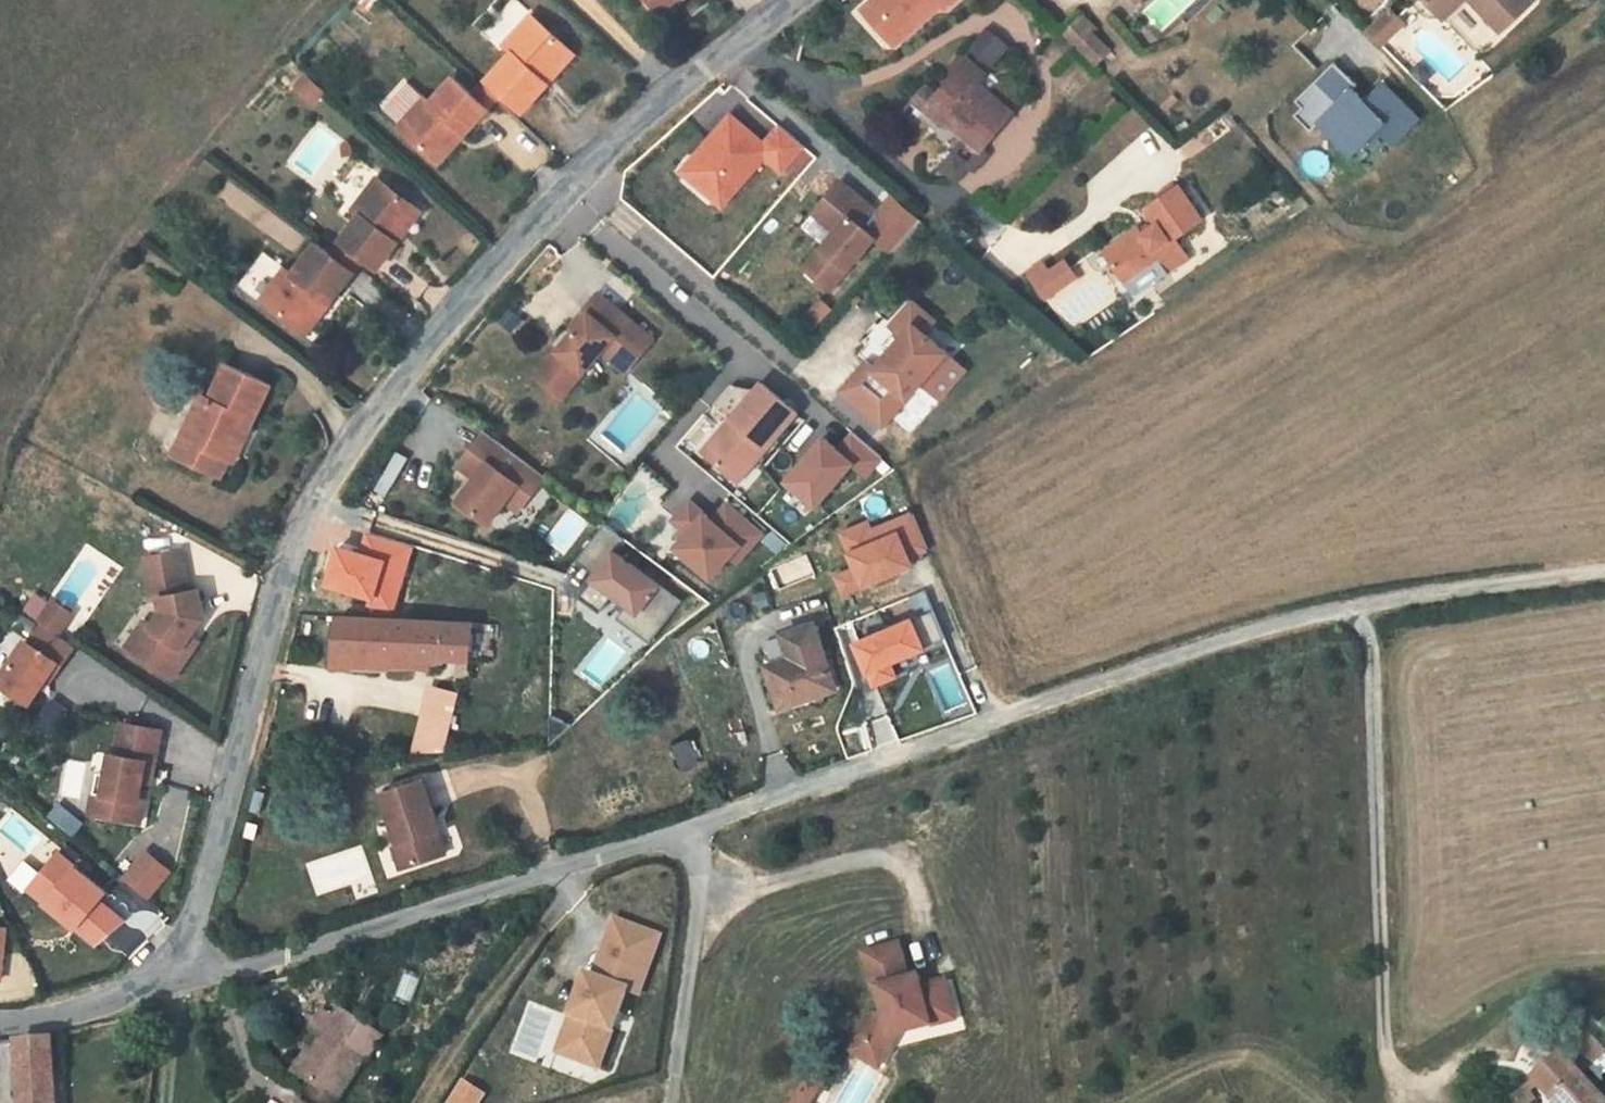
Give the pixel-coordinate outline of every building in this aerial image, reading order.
[(661,13),(674,0),(649,0),(661,13)] [(889,20),(880,28),(897,46),(912,33),(912,32),(943,4),(948,9),(957,0),(876,0),(873,3),(889,20)] [(1431,7),(1439,15),(1455,0),(1438,0),(1431,7)] [(1496,28),(1525,0),(1470,0),(1496,28)] [(889,20),(873,3),(864,11),(880,28),(889,20)] [(1388,10),(1367,31),(1381,46),(1402,25),(1388,10)] [(1096,31),(1081,15),(1065,31),(1078,45),(1080,47),(1092,35),(1096,31)] [(515,50),(481,87),(496,100),(502,93),(522,112),(550,81),(543,76),(570,47),(535,16),(509,44),(515,50)] [(988,29),(965,58),(985,75),(1008,46),(988,29)] [(1078,45),(1065,31),(1054,40),(1061,48),(1067,55),(1078,45)] [(1110,52),(1092,35),(1080,47),(1097,64),(1110,52)] [(1061,48),(1054,40),(1043,50),(1049,58),(1061,48)] [(570,47),(543,76),(550,81),(576,53),(570,47)] [(950,81),(940,92),(931,104),(947,118),(946,120),(982,150),(1013,112),(1011,111),(1023,97),(1001,79),(990,93),(978,83),(985,75),(965,58),(961,55),(944,75),(950,81)] [(1353,156),(1379,130),(1394,145),(1421,119),(1385,83),(1367,101),(1355,89),(1359,85),(1336,62),(1297,100),(1304,107),(1296,115),(1312,131),(1320,123),(1353,156)] [(301,92),(312,80),(305,74),(294,86),(301,92)] [(400,123),(397,126),(432,157),(458,127),(465,134),(496,100),(481,87),(474,95),(454,77),(431,102),(425,96),(400,123)] [(312,80),(301,92),(313,103),(324,90),(312,80)] [(400,123),(425,96),(409,81),(384,108),(400,123)] [(929,82),(914,101),(942,124),(946,120),(947,118),(931,104),(940,92),(929,82)] [(726,209),(770,160),(786,174),(812,145),(783,120),(769,136),(736,107),(681,169),(726,209)] [(458,127),(432,157),(438,163),(465,134),(458,127)] [(971,165),(957,153),(943,169),(958,181),(971,165)] [(362,213),(335,247),(360,265),(365,259),(378,269),(399,241),(392,236),(416,205),(378,177),(355,208),(362,213)] [(875,210),(841,180),(821,204),(843,222),(836,230),(805,268),(830,290),(875,236),(862,225),(875,210)] [(1140,227),(1105,251),(1123,279),(1140,267),(1143,273),(1161,261),(1168,272),(1189,257),(1176,238),(1203,220),(1179,185),(1146,206),(1158,223),(1143,233),(1140,227)] [(821,204),(814,212),(836,230),(843,222),(821,204)] [(416,205),(392,236),(399,241),(422,210),(416,205)] [(286,267),(262,298),(301,327),(324,297),(331,302),(360,265),(335,247),(331,253),(316,242),(293,272),(286,267)] [(1066,260),(1051,271),(1061,285),(1076,275),(1066,260)] [(1044,296),(1061,285),(1051,271),(1044,261),(1028,272),(1044,296)] [(1143,273),(1140,267),(1123,279),(1127,284),(1143,273)] [(654,340),(599,293),(585,309),(590,314),(578,328),(537,376),(563,398),(602,351),(612,360),(626,345),(640,357),(654,340)] [(324,297),(301,327),(308,332),(331,302),(324,297)] [(913,301),(891,325),(903,335),(915,324),(924,332),(935,320),(913,301)] [(590,314),(585,309),(573,324),(578,328),(590,314)] [(883,426),(947,352),(924,332),(915,324),(903,335),(875,368),(867,361),(842,390),(883,426)] [(640,357),(626,345),(612,360),(627,373),(640,357)] [(203,394),(192,417),(198,420),(188,439),(229,458),(235,461),(245,440),(238,436),(245,422),(252,425),(271,384),(227,364),(211,398),(203,394)] [(796,414),(761,384),(726,425),(729,427),(723,434),(720,432),(702,453),(730,474),(747,454),(755,461),(796,414)] [(911,430),(929,410),(920,402),(902,422),(911,430)] [(192,417),(174,454),(220,476),(229,458),(188,439),(198,420),(192,417)] [(846,421),(791,481),(822,509),(859,469),(870,479),(888,459),(846,421)] [(252,425),(245,422),(238,436),(245,440),(252,425)] [(729,427),(726,425),(720,432),(723,434),(729,427)] [(545,476),(486,431),(460,465),(476,478),(459,500),(489,523),(506,501),(519,485),(531,495),(545,476)] [(738,481),(755,461),(747,454),(730,474),(738,481)] [(531,495),(519,485),(506,501),(519,511),(531,495)] [(765,529),(732,500),(719,515),(696,495),(675,519),(691,533),(679,547),(719,581),(765,529)] [(875,516),(844,528),(858,564),(837,572),(846,596),(936,561),(916,510),(878,524),(875,516)] [(682,602),(617,552),(627,538),(606,522),(583,553),(602,568),(597,575),(580,596),(601,612),(615,593),(629,603),(638,610),(630,620),(654,638),(661,629),(682,602)] [(181,550),(147,556),(155,597),(161,597),(164,610),(135,651),(173,677),(190,652),(183,647),(204,615),(200,589),(194,590),(189,591),(181,550)] [(602,568),(583,553),(578,560),(597,575),(602,568)] [(73,614),(55,602),(41,623),(44,625),(59,635),(73,614)] [(638,610),(629,603),(618,618),(651,643),(654,638),(630,620),(638,610)] [(473,622),(340,615),(335,664),(401,666),(401,657),(450,658),(460,658),(469,658),(491,658),(495,623),(473,622)] [(152,626),(145,621),(127,646),(135,651),(152,626)] [(815,623),(784,633),(785,637),(792,656),(770,663),(767,664),(781,707),(837,688),(815,623)] [(59,635),(44,625),(32,643),(29,641),(1,682),(32,703),(48,679),(55,669),(59,672),(76,647),(59,635)] [(785,637),(764,644),(770,663),(792,656),(785,637)] [(450,658),(401,657),(401,666),(449,666),(450,658)] [(469,658),(460,658),(456,680),(464,681),(467,681),(468,677),(470,676),(471,670),(468,669),(469,658)] [(55,669),(48,679),(53,682),(59,672),(55,669)] [(462,687),(436,681),(426,723),(450,728),(452,728),(462,687)] [(56,735),(65,720),(48,710),(39,725),(56,735)] [(162,730),(123,722),(117,754),(111,753),(107,773),(99,814),(141,823),(145,800),(140,799),(143,781),(152,783),(162,730)] [(450,728),(426,723),(418,756),(443,753),(450,728)] [(99,814),(107,773),(99,772),(91,813),(99,814)] [(445,853),(437,830),(440,830),(423,778),(382,791),(400,844),(407,866),(445,853)] [(1,830),(27,854),(42,838),(15,814),(1,830)] [(407,866),(400,844),(393,845),(401,868),(407,866)] [(108,900),(117,889),(62,846),(28,890),(104,948),(129,916),(108,900)] [(150,848),(125,876),(151,899),(176,871),(150,848)] [(599,1067),(627,989),(640,994),(660,936),(616,920),(595,976),(591,987),(584,984),(573,1014),(585,1019),(571,1057),(599,1067)] [(954,1013),(945,981),(921,987),(916,989),(911,986),(910,980),(900,945),(866,953),(875,990),(879,989),(885,1014),(882,1015),(871,1018),(860,1037),(883,1050),(891,1036),(913,1031),(911,1024),(954,1013)] [(591,987),(595,976),(587,974),(584,984),(591,987)] [(921,987),(919,978),(910,980),(911,986),(916,989),(921,987)] [(336,1018),(324,1011),(314,1027),(327,1035),(317,1051),(301,1076),(315,1085),(338,1099),(364,1059),(367,1061),(382,1037),(341,1011),(336,1018)] [(913,1031),(956,1020),(954,1013),(911,1024),(913,1031)] [(585,1019),(573,1014),(559,1052),(571,1057),(585,1019)] [(1554,1052),(1559,1056),(1534,1079),(1557,1102),(1604,1102),(1604,1101),(1580,1074),(1604,1051),(1604,1050),(1583,1026),(1554,1052)] [(17,1040),(21,1102),(57,1102),(53,1037),(17,1040)] [(875,1064),(883,1050),(860,1037),(852,1051),(875,1064)] [(301,1076),(317,1051),(311,1048),(296,1072),(301,1076)] [(451,1102),(485,1102),(490,1093),(466,1079),(451,1102)] [(822,1088),(806,1079),(792,1102),(814,1102),(822,1088)] [(315,1085),(310,1094),(324,1102),(336,1102),(338,1099),(315,1085)] [(1525,1086),(1501,1102),(1529,1102),(1534,1099),(1525,1086)] [(310,1094),(304,1102),(324,1102),(310,1094)]
